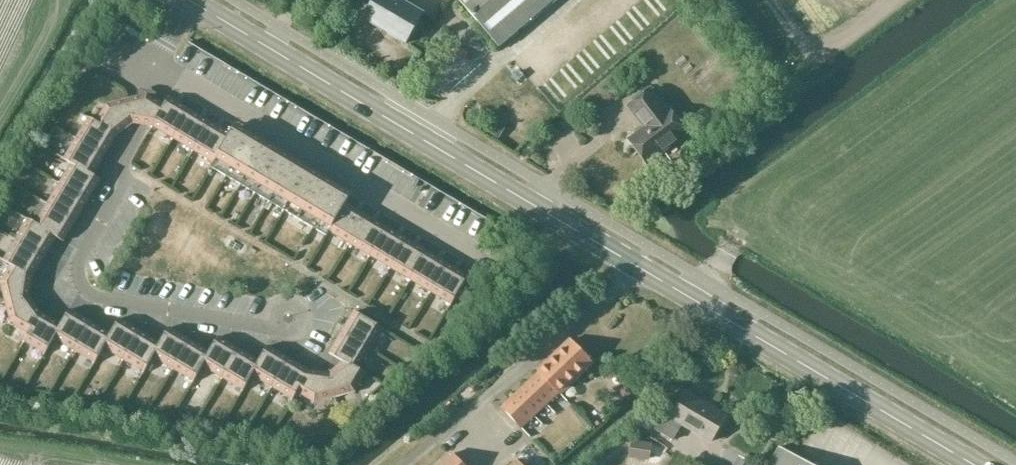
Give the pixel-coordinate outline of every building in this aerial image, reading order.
[(364,17),(408,42),(424,13),(401,0),(374,0),(364,17)] [(499,48),(555,0),(458,0),(499,48)] [(669,108),(668,109),(651,89),(629,107),(644,128),(633,138),(651,162),(688,133),(669,108)] [(230,134),(169,98),(164,105),(156,99),(157,94),(152,91),(142,90),(138,91),(137,97),(127,100),(106,105),(102,112),(96,122),(89,116),(64,159),(71,163),(37,223),(30,218),(4,262),(11,266),(0,283),(11,325),(26,333),(23,341),(45,354),(54,340),(95,364),(104,349),(144,372),(154,358),(194,382),(203,367),(244,391),(253,376),(294,400),(297,393),(315,402),(356,392),(367,374),(359,370),(383,329),(355,311),(330,355),(340,363),(327,372),(310,370),(268,346),(258,360),(218,336),(208,351),(168,327),(158,341),(118,318),(109,331),(68,308),(58,321),(41,312),(31,296),(34,277),(56,238),(63,243),(101,179),(95,175),(118,134),(133,123),(140,125),(152,126),(213,163),(211,167),(327,236),(329,232),(451,304),(468,276),(346,203),(351,195),(235,126),(230,134)] [(570,340),(536,371),(537,373),(500,408),(522,430),(560,395),(560,396),(593,364),(570,340)] [(726,416),(684,393),(670,418),(664,414),(655,431),(673,441),(682,427),(711,444),(726,416)] [(632,441),(630,456),(645,458),(648,443),(632,441)] [(779,446),(768,464),(811,464),(779,446)] [(439,464),(464,464),(452,452),(439,464)]
